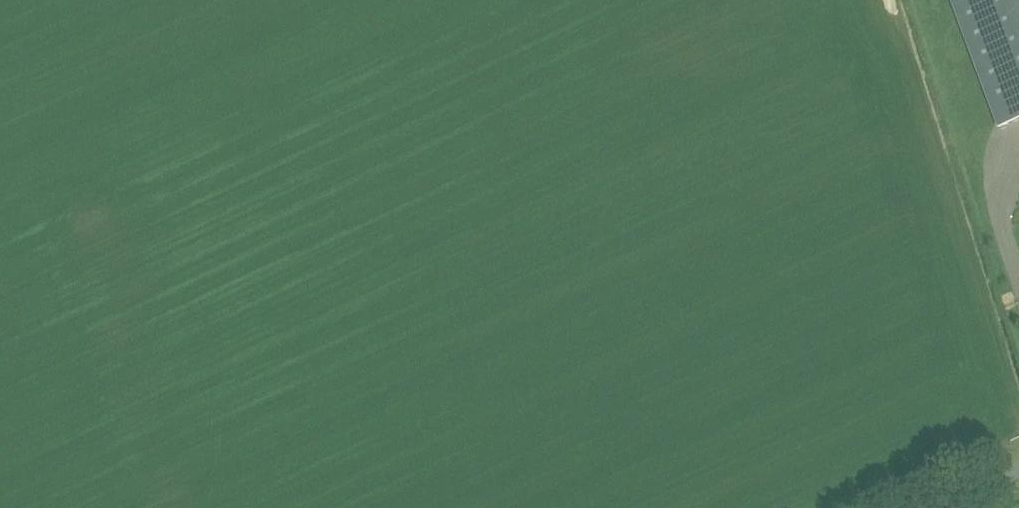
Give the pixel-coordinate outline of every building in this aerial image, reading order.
[(999,128),(1018,120),(1018,0),(952,0),(999,128)]
